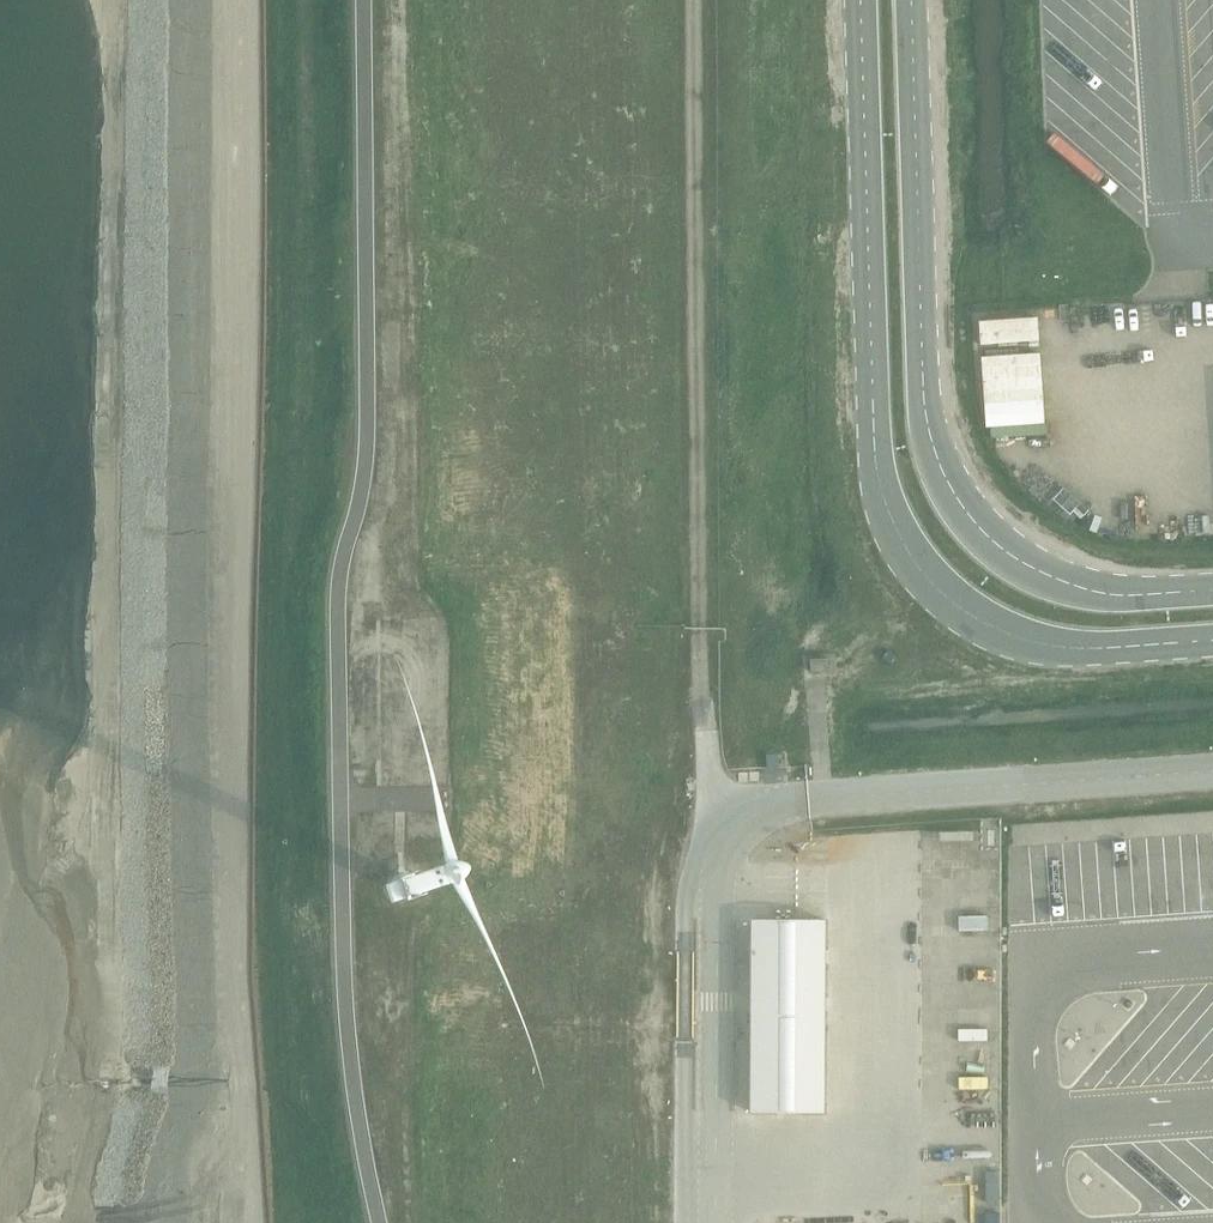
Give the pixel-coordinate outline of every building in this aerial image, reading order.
[(1040,315),(981,316),(982,342),(1041,341),(1040,315)] [(985,353),(986,400),(1044,399),(1043,351),(985,353)] [(830,659),(812,659),(812,672),(830,672),(830,659)] [(829,1109),(828,916),(756,916),(757,1109),(829,1109)] [(973,945),(972,980),(1001,981),(1002,946),(973,945)]
